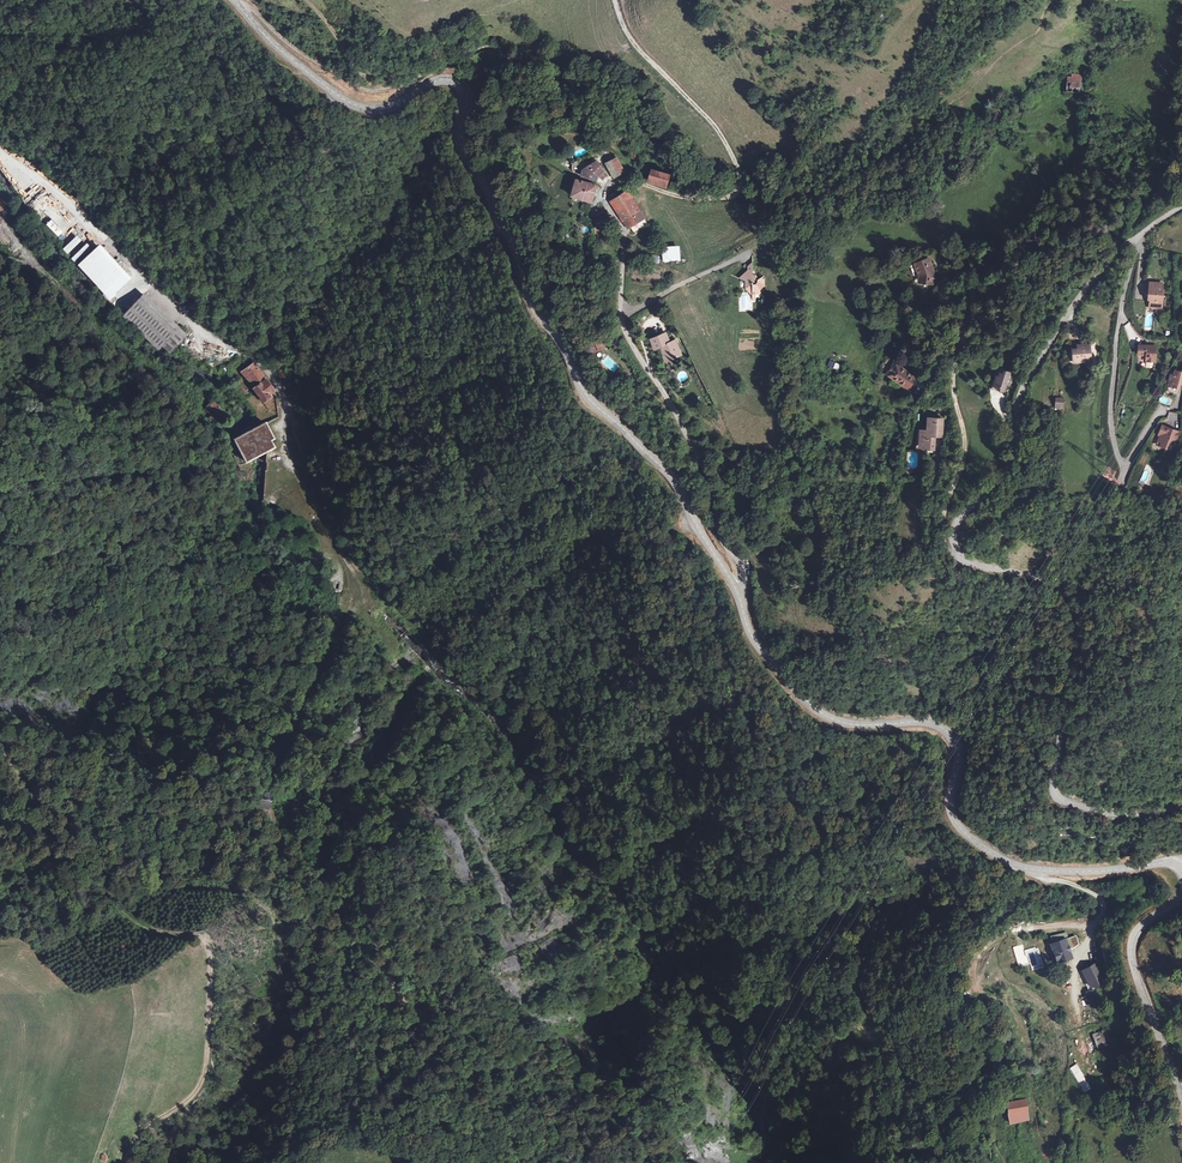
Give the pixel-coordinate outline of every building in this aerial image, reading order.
[(1065,92),(1081,94),(1081,76),(1066,75),(1065,92)] [(614,148),(604,154),(612,168),(626,160),(620,153),(614,148)] [(592,155),(580,161),(589,170),(593,167),(597,172),(603,167),(592,155)] [(647,181),(665,186),(667,176),(649,171),(647,181)] [(577,179),(573,196),(590,202),(596,187),(577,179)] [(625,191),(609,201),(622,220),(626,217),(634,230),(643,224),(639,219),(642,217),(625,191)] [(46,224),(57,237),(63,232),(52,219),(46,224)] [(68,254),(82,240),(77,235),(62,249),(68,254)] [(133,279),(99,244),(93,249),(87,242),(69,259),(109,301),(133,279)] [(681,261),(680,246),(661,247),(662,262),(681,261)] [(930,274),(926,261),(915,264),(919,277),(922,277),(922,283),(933,284),(934,274),(930,274)] [(744,266),(744,271),(738,279),(744,282),(744,289),(753,295),(753,299),(756,299),(756,294),(758,290),(761,292),(765,285),(762,284),(763,279),(758,278),(757,279),(753,276),(750,276),(750,266),(744,266)] [(1163,283),(1150,283),(1150,295),(1152,295),(1151,307),(1158,308),(1158,307),(1164,307),(1165,296),(1162,294),(1163,283)] [(976,289),(968,288),(968,297),(976,297),(976,289)] [(146,293),(123,316),(151,341),(159,347),(180,326),(146,293)] [(180,326),(159,347),(171,353),(188,335),(180,326)] [(659,346),(665,359),(678,354),(672,340),(667,342),(663,332),(649,338),(653,348),(659,346)] [(590,341),(592,346),(599,343),(601,342),(599,337),(590,341)] [(1089,357),(1087,346),(1077,347),(1074,350),(1071,351),(1072,358),(1077,357),(1078,362),(1084,361),(1084,358),(1089,357)] [(1155,362),(1155,347),(1139,346),(1138,354),(1147,355),(1147,361),(1155,362)] [(890,361),(884,373),(907,386),(913,374),(890,361)] [(243,375),(234,386),(243,395),(246,392),(244,389),(247,385),(244,381),(247,379),(255,387),(254,389),(263,401),(270,396),(269,394),(273,391),(254,364),(241,373),(243,375)] [(1175,369),(1174,374),(1171,373),(1170,380),(1173,382),(1172,385),(1181,386),(1181,382),(1181,371),(1175,369)] [(1009,385),(1011,373),(1004,372),(1004,375),(1000,374),(1000,377),(997,376),(996,389),(1001,389),(1001,391),(1006,392),(1007,384),(1009,385)] [(996,389),(997,376),(995,376),(993,391),(1000,392),(1001,391),(1001,389),(996,389)] [(1055,397),(1055,410),(1064,410),(1064,398),(1055,397)] [(205,421),(219,407),(213,401),(206,408),(210,413),(208,415),(203,410),(204,409),(200,405),(193,412),(198,417),(200,415),(205,421)] [(219,407),(205,421),(210,427),(214,423),(210,419),(213,416),(218,420),(224,413),(219,407)] [(942,423),(929,422),(928,434),(922,435),(921,450),(934,451),(935,436),(942,436),(942,423)] [(245,462),(273,447),(270,441),(273,440),(263,423),(233,439),(245,462)] [(1178,430),(1161,426),(1159,433),(1160,434),(1158,442),(1161,442),(1160,446),(1167,447),(1169,442),(1174,443),(1178,430)] [(343,517),(338,503),(336,504),(333,505),(338,518),(343,517)] [(342,541),(344,543),(346,545),(350,545),(353,543),(355,541),(355,535),(354,533),(351,531),(347,530),(346,531),(342,526),(338,530),(342,535),(341,539),(342,541)] [(420,620),(409,610),(405,615),(416,624),(420,620)] [(269,811),(267,801),(263,802),(261,795),(252,797),(256,814),(260,813),(269,811)] [(271,801),(267,801),(269,811),(271,821),(275,820),(271,801)] [(269,811),(260,813),(263,823),(271,821),(269,811)] [(1050,949),(1065,945),(1063,939),(1049,943),(1050,949)] [(362,949),(366,957),(378,950),(374,942),(362,949)] [(1065,945),(1050,949),(1056,968),(1070,963),(1066,951),(1071,949),(1069,944),(1065,945)] [(1099,965),(1091,968),(1097,984),(1105,981),(1099,965)] [(1097,984),(1091,968),(1084,970),(1090,986),(1097,984)] [(1106,1028),(1087,1036),(1093,1050),(1111,1042),(1106,1028)] [(1027,1115),(1023,1100),(1010,1103),(1014,1118),(1027,1115)]
